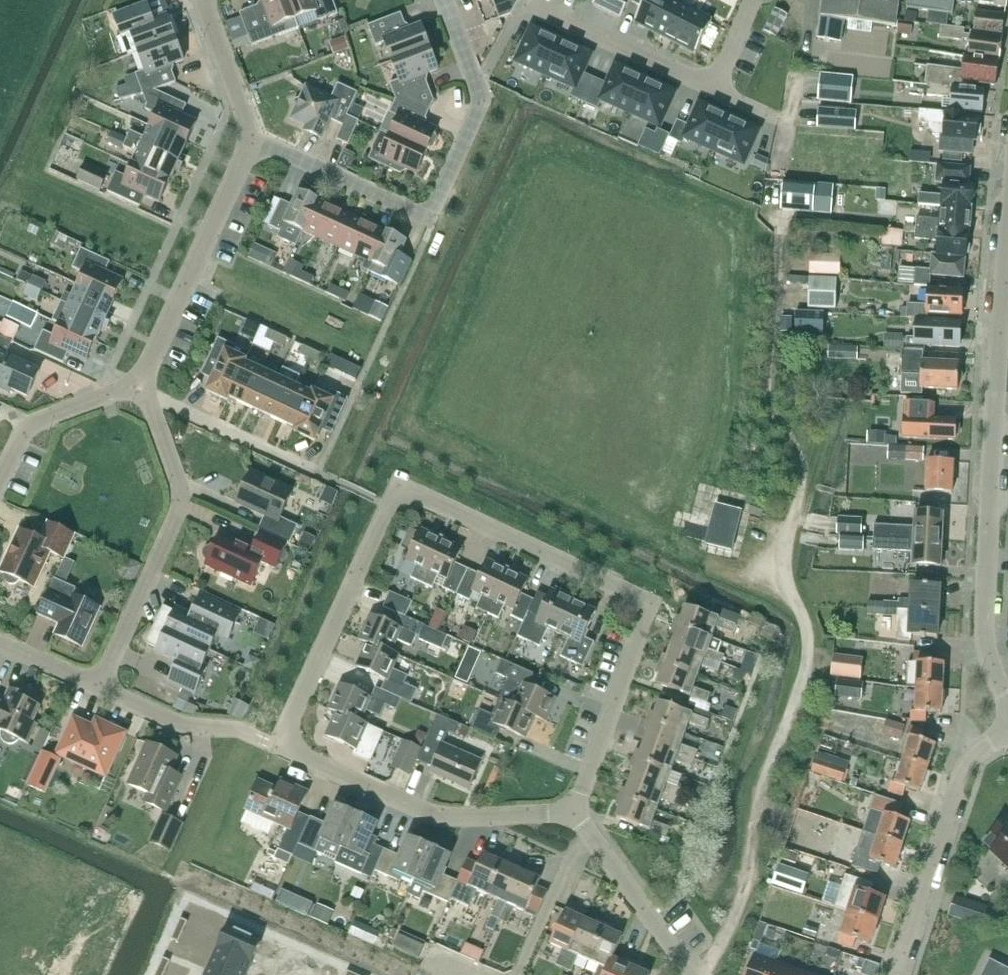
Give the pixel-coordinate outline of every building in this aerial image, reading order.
[(296,20),(289,0),(263,0),(265,5),(241,14),(242,17),(227,22),(234,42),(249,36),(253,46),(299,29),(296,20)] [(296,20),(315,13),(318,22),(339,14),(334,0),(289,0),(296,20)] [(502,17),(513,13),(520,0),(495,0),(502,17)] [(621,19),(631,0),(597,0),(594,5),(621,19)] [(634,3),(643,8),(636,23),(656,33),(673,0),(635,0),(634,3)] [(656,33),(676,43),(693,11),(673,0),(656,33)] [(901,0),(824,0),(822,17),(846,20),(898,27),(901,0)] [(907,9),(953,15),(955,0),(909,0),(907,9)] [(1007,0),(955,0),(953,15),(954,15),(956,2),(1007,9),(1007,0)] [(132,34),(139,52),(176,38),(175,36),(180,35),(173,17),(169,18),(168,16),(154,21),(148,4),(115,16),(123,37),(132,34)] [(777,8),(765,31),(777,37),(788,14),(777,8)] [(693,11),(676,43),(697,54),(701,45),(711,50),(723,29),(712,23),(713,21),(693,11)] [(907,12),(906,22),(917,23),(919,13),(907,12)] [(930,12),(928,24),(948,27),(949,15),(930,12)] [(978,13),(975,31),(1003,35),(1006,17),(978,13)] [(386,43),(393,62),(430,48),(422,25),(408,31),(401,14),(369,26),(377,47),(386,43)] [(846,20),(822,17),(818,39),(843,43),(846,20)] [(900,22),(898,35),(912,37),(914,23),(900,22)] [(951,28),(945,27),(942,27),(940,39),(964,42),(964,40),(970,41),(968,58),(1000,62),(1003,39),(971,34),(971,35),(965,35),(966,30),(951,28)] [(533,28),(518,61),(548,74),(562,41),(533,28)] [(185,61),(176,38),(139,52),(146,71),(136,75),(144,95),(155,91),(156,91),(177,83),(170,66),(185,61)] [(346,39),(334,43),(338,53),(350,48),(346,39)] [(562,41),(548,74),(577,87),(592,55),(562,41)] [(439,70),(430,48),(393,62),(400,81),(391,84),(397,100),(412,99),(430,92),(424,76),(439,70)] [(1000,62),(968,58),(964,57),(962,72),(928,67),(926,83),(968,89),(969,83),(996,87),(1000,62)] [(630,111),(647,78),(618,64),(602,96),(630,111)] [(821,74),(819,101),(853,105),(855,78),(821,74)] [(647,78),(630,111),(659,125),(675,93),(647,78)] [(344,126),(348,116),(359,93),(339,84),(332,99),(307,87),(302,98),(295,101),(298,108),(293,119),(308,126),(306,131),(323,138),(331,120),(344,126)] [(128,86),(117,90),(121,100),(132,97),(128,86)] [(985,93),(964,90),(929,86),(928,96),(952,98),(951,109),(983,113),(985,93)] [(188,106),(156,91),(155,91),(144,95),(148,106),(146,110),(157,115),(152,126),(188,143),(197,123),(183,116),(188,106)] [(391,136),(427,153),(429,149),(434,148),(438,139),(436,135),(437,131),(424,125),(434,102),(430,92),(412,99),(397,100),(383,130),(392,134),(391,136)] [(362,119),(367,109),(356,105),(352,115),(362,119)] [(712,151),(728,119),(699,105),(683,137),(712,151)] [(860,112),(823,108),(821,126),(859,130),(860,112)] [(911,109),(909,123),(931,125),(930,129),(935,135),(976,139),(977,135),(980,135),(981,126),(978,126),(978,122),(964,121),(964,116),(915,111),(911,109)] [(348,116),(344,126),(337,140),(349,146),(360,122),(348,116)] [(730,117),(715,150),(744,163),(759,130),(730,117)] [(181,157),(188,143),(152,126),(146,139),(131,132),(128,140),(183,165),(186,159),(181,157)] [(647,130),(639,147),(661,157),(671,135),(659,130),(656,134),(647,130)] [(113,133),(108,143),(123,150),(124,147),(128,140),(113,133)] [(427,153),(391,136),(383,154),(374,150),(369,160),(401,174),(404,168),(417,174),(427,153)] [(181,171),(183,165),(128,140),(124,147),(139,154),(133,166),(170,183),(176,169),(181,171)] [(945,152),(944,160),(963,162),(964,154),(945,152)] [(758,156),(754,166),(764,170),(769,161),(758,156)] [(86,165),(79,181),(103,192),(109,176),(86,165)] [(170,183),(133,166),(128,178),(117,173),(108,192),(141,207),(146,196),(161,203),(170,183)] [(920,205),(971,210),(974,186),(970,186),(971,169),(939,166),(938,183),(944,183),(942,196),(921,194),(920,205)] [(785,183),(783,211),(834,215),(836,187),(785,183)] [(878,189),(877,201),(886,201),(887,190),(878,189)] [(304,232),(318,200),(300,191),(293,206),(282,201),(271,226),(287,234),(291,226),(304,232)] [(277,198),(265,224),(271,226),(282,201),(277,198)] [(336,208),(318,200),(304,232),(321,240),(336,208)] [(969,234),(971,210),(942,207),(940,222),(918,220),(917,229),(969,234)] [(339,248),(354,216),(336,208),(321,240),(339,248)] [(371,224),(354,216),(339,248),(357,256),(371,224)] [(371,224),(357,256),(375,264),(389,232),(371,224)] [(967,258),(969,234),(917,229),(916,240),(938,242),(937,254),(937,255),(967,258)] [(884,230),(882,246),(903,248),(904,231),(884,230)] [(375,264),(370,272),(400,286),(412,260),(401,255),(408,241),(389,232),(375,264)] [(64,251),(70,238),(58,233),(52,246),(64,251)] [(255,245),(250,258),(272,268),(278,255),(255,245)] [(84,273),(79,285),(115,302),(125,282),(106,273),(111,262),(82,249),(73,268),(84,273)] [(813,254),(813,274),(841,275),(841,255),(813,254)] [(937,255),(937,254),(933,254),(932,271),(917,269),(915,286),(931,287),(932,276),(965,279),(967,258),(937,255)] [(302,282),(306,273),(297,269),(293,277),(302,282)] [(315,278),(306,273),(302,282),(311,286),(315,278)] [(35,276),(30,286),(43,292),(48,282),(35,276)] [(811,278),(810,309),(837,311),(838,278),(811,278)] [(109,315),(115,302),(79,285),(70,305),(110,323),(113,317),(109,315)] [(337,298),(341,289),(332,285),(328,294),(337,298)] [(39,302),(43,292),(30,286),(26,296),(39,302)] [(927,307),(909,306),(908,318),(930,319),(930,315),(961,317),(962,305),(965,305),(966,295),(962,295),(962,291),(929,288),(927,307)] [(350,294),(341,289),(337,298),(347,302),(350,294)] [(110,323),(70,305),(62,302),(53,321),(61,324),(97,341),(103,328),(107,330),(110,323)] [(15,303),(9,317),(33,329),(40,314),(15,303)] [(372,317),(383,322),(390,308),(379,303),(372,317)] [(796,313),(795,333),(823,334),(824,314),(796,313)] [(907,351),(923,351),(925,352),(925,347),(959,349),(961,323),(915,320),(914,339),(908,339),(907,351)] [(20,328),(6,321),(0,333),(0,335),(13,342),(20,328)] [(88,361),(97,341),(61,324),(55,336),(44,331),(35,351),(65,364),(70,353),(88,361)] [(266,339),(276,343),(279,335),(270,330),(266,339)] [(905,336),(887,334),(886,348),(904,349),(905,336)] [(279,335),(276,343),(285,347),(289,339),(279,335)] [(10,394),(13,389),(29,397),(41,370),(7,355),(13,342),(0,336),(0,389),(10,394)] [(230,398),(246,363),(248,360),(233,354),(237,346),(219,338),(204,372),(215,377),(208,392),(229,401),(231,398),(230,398)] [(310,359),(314,351),(304,346),(300,355),(310,359)] [(829,347),(828,359),(850,360),(856,360),(856,349),(850,348),(850,347),(829,347)] [(923,351),(907,351),(904,350),(901,395),(923,396),(924,389),(957,391),(958,387),(961,384),(962,381),(962,377),(961,373),(959,370),(959,365),(922,364),(923,351)] [(323,355),(314,351),(310,359),(319,364),(323,355)] [(343,361),(332,356),(327,367),(338,372),(343,361)] [(262,370),(246,363),(230,398),(246,406),(262,370)] [(263,414),(280,378),(262,370),(246,406),(263,414)] [(297,386),(280,378),(263,414),(280,421),(297,386)] [(313,394),(297,386),(280,421),(296,429),(297,429),(313,394)] [(297,429),(296,429),(297,429),(296,432),(316,442),(323,427),(334,432),(350,398),(332,390),(329,398),(315,391),(313,394),(297,429)] [(907,404),(905,438),(956,441),(956,438),(961,436),(961,426),(957,423),(957,420),(934,419),(935,405),(907,404)] [(871,431),(870,444),(881,445),(887,445),(888,432),(871,431)] [(889,446),(888,460),(925,462),(925,448),(889,446)] [(928,462),(926,492),(953,494),(954,464),(928,462)] [(252,473),(239,502),(266,515),(259,530),(291,544),(299,526),(281,517),(293,492),(252,473)] [(719,506),(709,545),(732,551),(742,512),(719,506)] [(903,540),(942,542),(943,517),(916,515),(916,528),(875,526),(874,532),(888,533),(888,546),(903,547),(903,540)] [(839,518),(837,535),(863,536),(863,519),(839,518)] [(20,530),(1,572),(6,574),(5,578),(7,582),(10,585),(14,585),(18,584),(20,581),(35,588),(51,552),(65,559),(76,536),(49,523),(41,540),(20,530)] [(412,578),(422,583),(443,539),(423,529),(421,533),(412,529),(405,544),(414,549),(409,560),(418,564),(412,578)] [(204,551),(204,555),(205,559),(208,561),(206,566),(252,587),(263,562),(276,568),(287,544),(262,532),(254,548),(221,533),(215,547),(211,546),(207,548),(204,551)] [(305,532),(299,546),(310,552),(317,538),(305,532)] [(941,567),(942,542),(903,540),(903,547),(888,546),(888,533),(874,532),(873,551),(914,553),(913,565),(941,567)] [(840,536),(840,550),(864,552),(864,538),(840,536)] [(464,548),(443,539),(422,583),(433,588),(440,575),(448,578),(444,588),(457,594),(469,568),(457,562),(464,548)] [(66,558),(56,580),(67,584),(76,563),(66,558)] [(481,574),(469,568),(457,594),(471,600),(475,591),(484,595),(478,608),(488,613),(508,569),(488,560),(481,574)] [(529,579),(508,569),(488,613),(499,618),(505,606),(515,610),(512,615),(525,621),(535,599),(522,593),(529,579)] [(56,580),(39,615),(53,621),(56,619),(61,622),(56,634),(83,647),(101,609),(73,596),(76,589),(67,584),(56,580)] [(899,604),(899,610),(938,612),(939,587),(913,586),(912,601),(900,600),(899,604)] [(559,633),(575,601),(573,600),(575,596),(556,587),(555,591),(552,590),(549,597),(539,592),(518,636),(541,646),(549,629),(559,633)] [(391,592),(384,607),(406,617),(413,602),(391,592)] [(165,606),(156,625),(211,650),(218,636),(229,641),(241,614),(201,595),(192,615),(177,608),(176,611),(165,606)] [(596,611),(575,601),(559,633),(570,638),(561,656),(583,666),(594,642),(584,637),(596,611)] [(884,616),(884,603),(869,603),(868,615),(884,616)] [(899,604),(884,603),(884,616),(899,616),(899,610),(899,604)] [(675,626),(714,640),(718,628),(733,634),(737,625),(734,625),(720,619),(687,607),(683,618),(679,617),(675,626)] [(438,610),(430,628),(438,631),(446,613),(438,610)] [(723,610),(720,619),(734,625),(738,616),(723,610)] [(899,620),(897,641),(913,642),(914,636),(937,637),(938,612),(899,610),(899,616),(899,620)] [(765,619),(754,614),(750,624),(762,628),(765,619)] [(371,615),(361,640),(368,643),(368,642),(393,653),(393,652),(398,640),(413,647),(418,635),(371,615)] [(211,650),(156,625),(147,644),(159,649),(157,652),(179,662),(169,682),(196,694),(208,667),(204,665),(211,650)] [(465,626),(459,639),(473,645),(478,632),(465,626)] [(714,640),(675,626),(672,635),(676,636),(672,646),(722,665),(726,656),(719,654),(723,643),(714,640)] [(426,627),(420,640),(448,652),(454,639),(426,627)] [(368,643),(358,666),(388,679),(383,690),(403,699),(412,704),(419,690),(405,684),(409,674),(395,668),(400,656),(393,652),(393,653),(368,642),(368,643)] [(665,655),(661,664),(699,678),(703,667),(720,673),(722,665),(672,646),(668,657),(665,655)] [(917,687),(943,689),(944,664),(930,663),(930,655),(914,654),(914,663),(919,663),(917,687)] [(864,659),(835,655),(833,676),(862,679),(864,659)] [(250,656),(246,666),(257,672),(262,662),(250,656)] [(546,662),(534,657),(529,669),(540,674),(546,662)] [(508,679),(499,699),(536,716),(547,721),(557,699),(529,686),(535,674),(503,660),(497,674),(508,679)] [(699,678),(661,664),(658,673),(662,675),(658,686),(708,704),(712,694),(696,688),(699,678)] [(462,666),(457,679),(469,684),(475,671),(462,666)] [(737,670),(734,679),(741,682),(744,683),(747,674),(744,673),(737,670)] [(563,678),(559,685),(574,691),(577,684),(563,678)] [(838,679),(836,697),(863,701),(865,683),(838,679)] [(341,684),(330,709),(337,713),(338,711),(362,722),(367,710),(381,716),(386,705),(398,710),(403,699),(383,690),(377,687),(372,698),(341,684)] [(943,689),(917,687),(916,712),(911,711),(910,721),(927,722),(927,713),(941,713),(943,689)] [(3,732),(3,733),(3,734),(3,736),(3,737),(3,738),(3,740),(4,741),(5,742),(6,743),(7,744),(8,744),(11,745),(12,745),(14,745),(15,745),(16,744),(18,743),(19,742),(20,741),(21,740),(30,744),(39,725),(34,723),(42,708),(28,702),(30,698),(11,689),(6,699),(0,696),(0,730),(3,732)] [(185,712),(192,697),(183,693),(176,708),(185,712)] [(237,699),(230,714),(244,721),(251,706),(237,699)] [(526,738),(536,716),(499,699),(492,714),(479,709),(471,728),(496,739),(502,727),(526,738)] [(707,730),(713,714),(697,708),(694,715),(661,703),(657,713),(653,711),(649,721),(687,735),(691,724),(707,730)] [(727,706),(722,718),(734,723),(739,711),(727,706)] [(338,711),(337,713),(327,736),(357,749),(355,754),(371,761),(384,731),(362,722),(338,711)] [(438,715),(418,760),(433,767),(431,771),(470,788),(482,761),(443,744),(442,747),(437,744),(443,729),(450,731),(454,721),(438,715)] [(74,718),(59,751),(80,760),(82,757),(88,760),(85,767),(107,777),(127,733),(105,723),(102,731),(74,718)] [(887,720),(883,735),(902,741),(907,726),(887,720)] [(646,742),(696,760),(699,751),(683,745),(687,735),(649,721),(646,729),(650,731),(646,742)] [(911,738),(903,761),(928,769),(936,746),(921,741),(924,732),(909,727),(906,737),(911,738)] [(419,731),(413,744),(422,748),(427,735),(419,731)] [(148,744),(130,784),(148,793),(144,801),(167,812),(183,778),(171,772),(177,757),(140,740),(140,741),(148,744)] [(412,773),(423,748),(422,748),(413,744),(408,742),(397,767),(412,773)] [(693,768),(696,760),(646,742),(643,752),(638,750),(634,759),(673,773),(677,762),(693,768)] [(44,753),(29,785),(46,793),(61,761),(44,753)] [(819,753),(817,760),(847,770),(849,763),(819,753)] [(683,776),(673,773),(634,759),(632,767),(636,769),(632,780),(681,798),(685,790),(679,788),(683,776)] [(817,760),(813,771),(843,781),(847,770),(817,760)] [(928,769),(903,761),(896,784),(892,782),(889,792),(903,796),(906,788),(920,792),(928,769)] [(679,806),(681,798),(632,780),(629,790),(624,788),(620,797),(658,812),(663,800),(679,806)] [(249,811),(244,823),(270,835),(275,823),(289,828),(279,850),(275,859),(289,865),(293,856),(294,856),(299,844),(311,818),(309,818),(308,820),(298,816),(308,792),(282,781),(278,789),(260,782),(248,811),(249,811)] [(658,812),(620,797),(617,806),(622,807),(617,819),(663,836),(660,844),(668,847),(671,839),(667,837),(670,828),(655,822),(658,812)] [(886,816),(879,838),(903,846),(911,823),(896,818),(899,809),(884,804),(881,814),(886,816)] [(328,826),(311,818),(299,844),(326,855),(327,852),(339,857),(343,848),(357,814),(337,805),(328,826)] [(376,871),(385,850),(369,843),(378,823),(357,814),(343,848),(354,853),(351,860),(376,871)] [(163,816),(151,841),(172,851),(184,825),(163,816)] [(983,842),(995,853),(996,857),(999,860),(1003,861),(1007,866),(1007,824),(1004,820),(983,842)] [(402,857),(385,850),(376,871),(401,882),(404,875),(416,880),(430,847),(410,838),(402,857)] [(903,846),(879,838),(871,860),(867,858),(863,868),(878,873),(881,864),(895,869),(903,846)] [(450,856),(430,847),(416,880),(410,895),(421,900),(424,893),(449,904),(458,882),(442,875),(450,856)] [(785,850),(782,860),(797,865),(800,855),(785,850)] [(488,896),(505,859),(497,856),(495,859),(484,855),(479,865),(469,861),(451,899),(470,907),(477,891),(488,896)] [(500,920),(522,872),(511,867),(513,863),(505,859),(488,896),(498,901),(486,928),(495,932),(500,920)] [(780,865),(773,885),(804,896),(810,875),(780,865)] [(522,872),(500,920),(507,924),(514,908),(526,914),(526,913),(537,918),(548,892),(538,887),(542,876),(533,872),(531,876),(522,872)] [(846,877),(836,908),(849,912),(878,922),(886,899),(871,894),(874,886),(846,877)] [(283,890),(278,901),(309,915),(314,904),(283,890)] [(982,926),(988,907),(956,896),(950,916),(982,926)] [(319,906),(313,919),(330,926),(336,912),(319,905),(319,906)] [(556,965),(564,969),(585,921),(575,916),(577,912),(568,908),(552,945),(562,950),(556,965)] [(878,922),(849,912),(841,938),(826,933),(823,944),(837,949),(839,944),(853,949),(856,941),(871,945),(878,922)] [(181,919),(177,930),(184,933),(189,922),(181,919)] [(595,925),(585,921),(564,969),(571,972),(578,957),(589,962),(606,924),(597,920),(595,925)] [(606,924),(589,962),(600,967),(596,974),(605,974),(612,959),(622,937),(612,933),(614,928),(606,924)] [(760,925),(752,949),(759,951),(762,942),(763,943),(768,927),(760,925)] [(228,927),(218,948),(253,964),(263,942),(228,927)] [(177,930),(172,941),(179,944),(184,933),(177,930)] [(401,931),(394,946),(420,958),(427,943),(401,931)] [(467,944),(462,956),(480,964),(485,953),(467,944)] [(209,968),(225,974),(248,974),(253,964),(218,948),(209,968)] [(829,948),(826,957),(839,961),(841,951),(829,948)] [(774,962),(754,955),(747,974),(770,974),(774,962)] [(164,958),(159,969),(166,973),(171,962),(164,958)] [(633,964),(624,960),(622,963),(612,959),(605,974),(628,974),(633,964)] [(863,970),(867,961),(860,959),(857,968),(863,970)] [(990,960),(982,974),(1007,974),(1007,969),(990,960)] [(774,962),(770,974),(804,974),(805,973),(774,962)] [(628,974),(649,974),(640,971),(642,968),(633,964),(628,974)]
